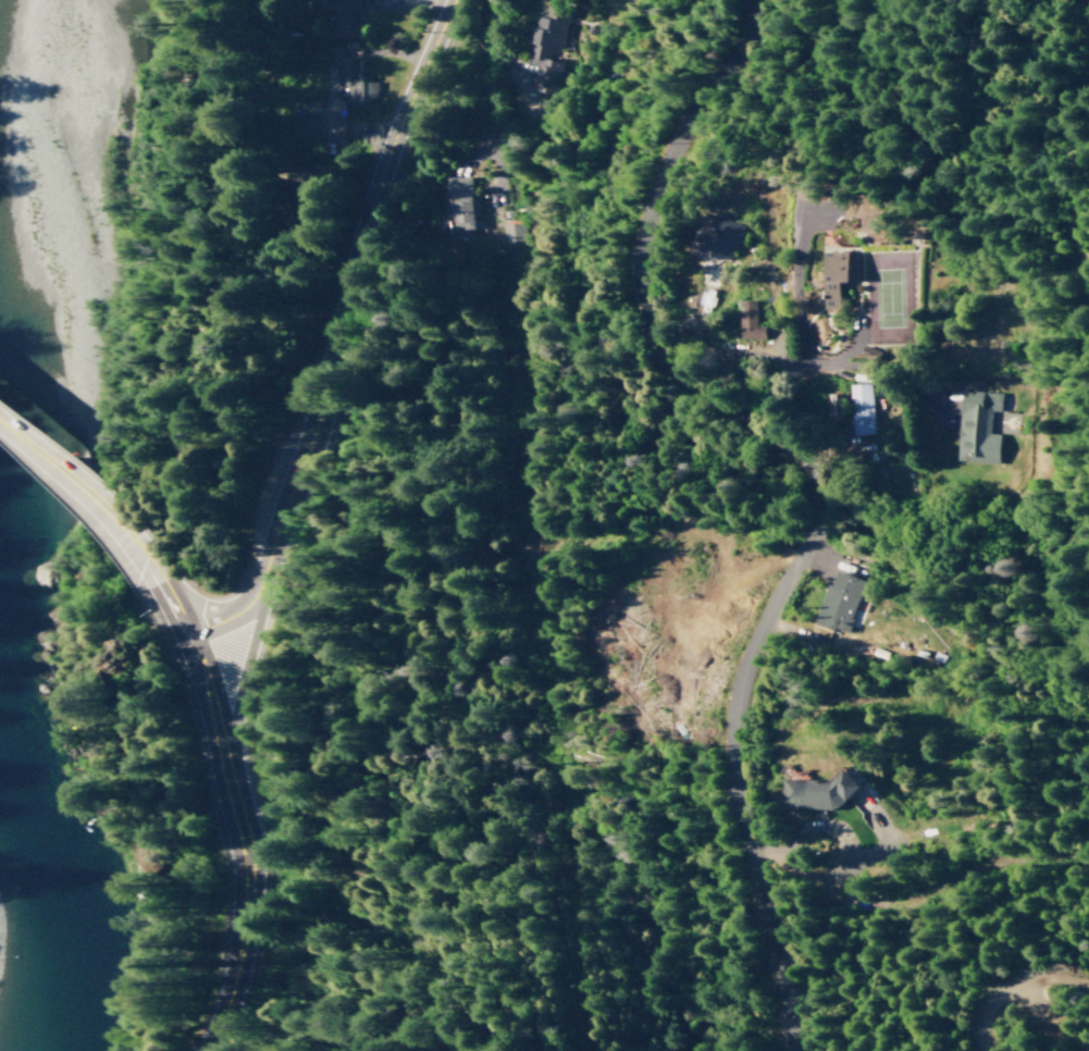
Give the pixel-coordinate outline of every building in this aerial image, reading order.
[(356,38),(355,0),(321,0),(322,9),(327,9),(327,38),(356,38)] [(343,106),(370,106),(370,97),(377,97),(377,82),(370,82),(370,74),(358,74),(358,58),(337,58),(337,76),(343,76),(343,106)] [(444,216),(452,216),(452,230),(472,230),(472,216),(479,216),(478,196),(472,196),(472,176),(446,177),(446,198),(443,198),(444,216)] [(731,264),(744,225),(704,211),(691,250),(731,264)] [(518,223),(499,223),(498,241),(518,241),(518,223)] [(845,252),(822,251),(820,308),(837,308),(837,282),(845,282),(845,252)] [(755,300),(738,301),(739,340),(764,339),(763,326),(756,326),(755,300)] [(872,434),(871,384),(849,384),(851,435),(872,434)] [(996,463),(997,434),(989,433),(990,411),(1000,412),(1001,392),(960,390),(956,461),(996,463)] [(862,580),(837,572),(832,585),(826,583),(812,623),(844,633),(862,580)] [(781,777),(780,807),(849,809),(850,775),(839,775),(839,779),(781,777)]
